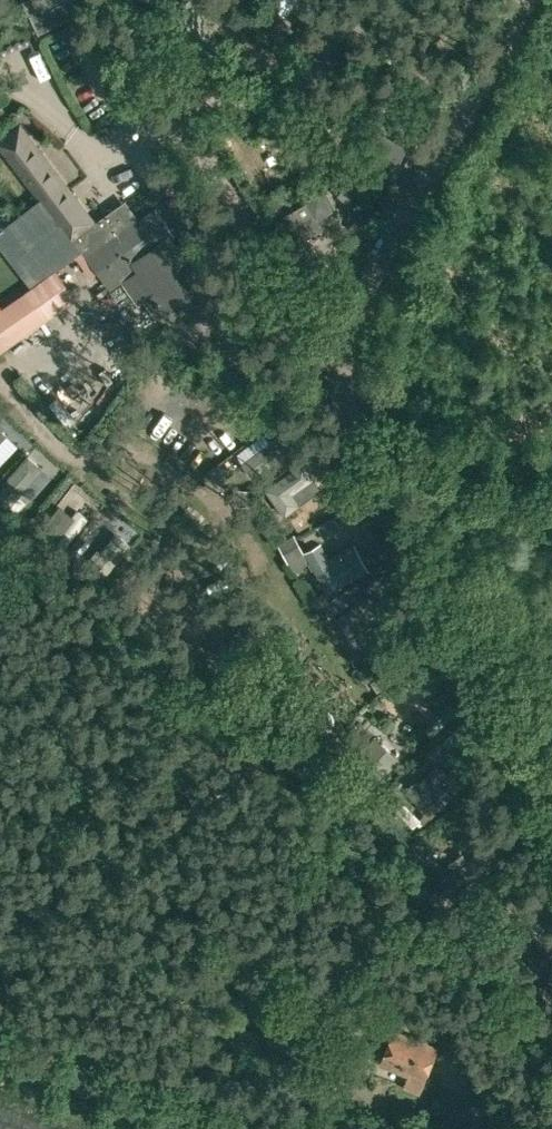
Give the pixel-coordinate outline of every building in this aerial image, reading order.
[(44,0),(23,0),(39,32),(85,10),(80,0),(65,0),(48,8),(44,0)] [(161,17),(188,61),(219,42),(194,0),(190,0),(161,17)] [(0,107),(0,123),(10,115),(2,105),(0,107)] [(324,147),(275,109),(258,130),(307,168),(324,147)] [(29,249),(21,256),(40,281),(49,275),(81,251),(72,238),(94,222),(92,220),(93,219),(79,201),(78,199),(44,155),(20,124),(0,139),(0,143),(17,166),(41,199),(9,222),(29,249)] [(390,176),(406,147),(370,126),(353,155),(390,176)] [(413,127),(409,135),(416,139),(421,131),(413,127)] [(322,228),(317,219),(333,209),(333,208),(321,189),(320,188),(304,198),(306,201),(275,219),(305,270),(322,259),(309,236),(322,228)] [(94,222),(72,238),(81,251),(110,289),(123,279),(140,302),(139,303),(146,298),(158,316),(203,283),(172,239),(170,236),(174,233),(157,208),(140,220),(126,199),(94,222)] [(0,309),(0,350),(71,300),(55,278),(30,296),(26,291),(0,309)] [(279,443),(295,419),(283,411),(267,436),(279,443)] [(322,545),(307,554),(328,590),(369,566),(357,545),(331,560),(322,545)] [(375,736),(339,774),(361,796),(398,758),(375,736)] [(424,824),(432,816),(470,776),(457,764),(449,772),(438,762),(422,781),(418,778),(407,791),(426,811),(419,817),(405,802),(397,810),(413,827),(420,820),(424,824)] [(498,841),(468,861),(462,853),(449,862),(455,871),(441,880),(451,895),(508,855),(498,841)] [(526,924),(507,946),(521,958),(528,950),(545,965),(545,964),(551,971),(551,947),(526,924)] [(387,1069),(409,1078),(410,1073),(425,1078),(437,1047),(401,1033),(392,1029),(377,1065),(387,1069)] [(335,1094),(348,1082),(338,1073),(324,1086),(335,1094)]
